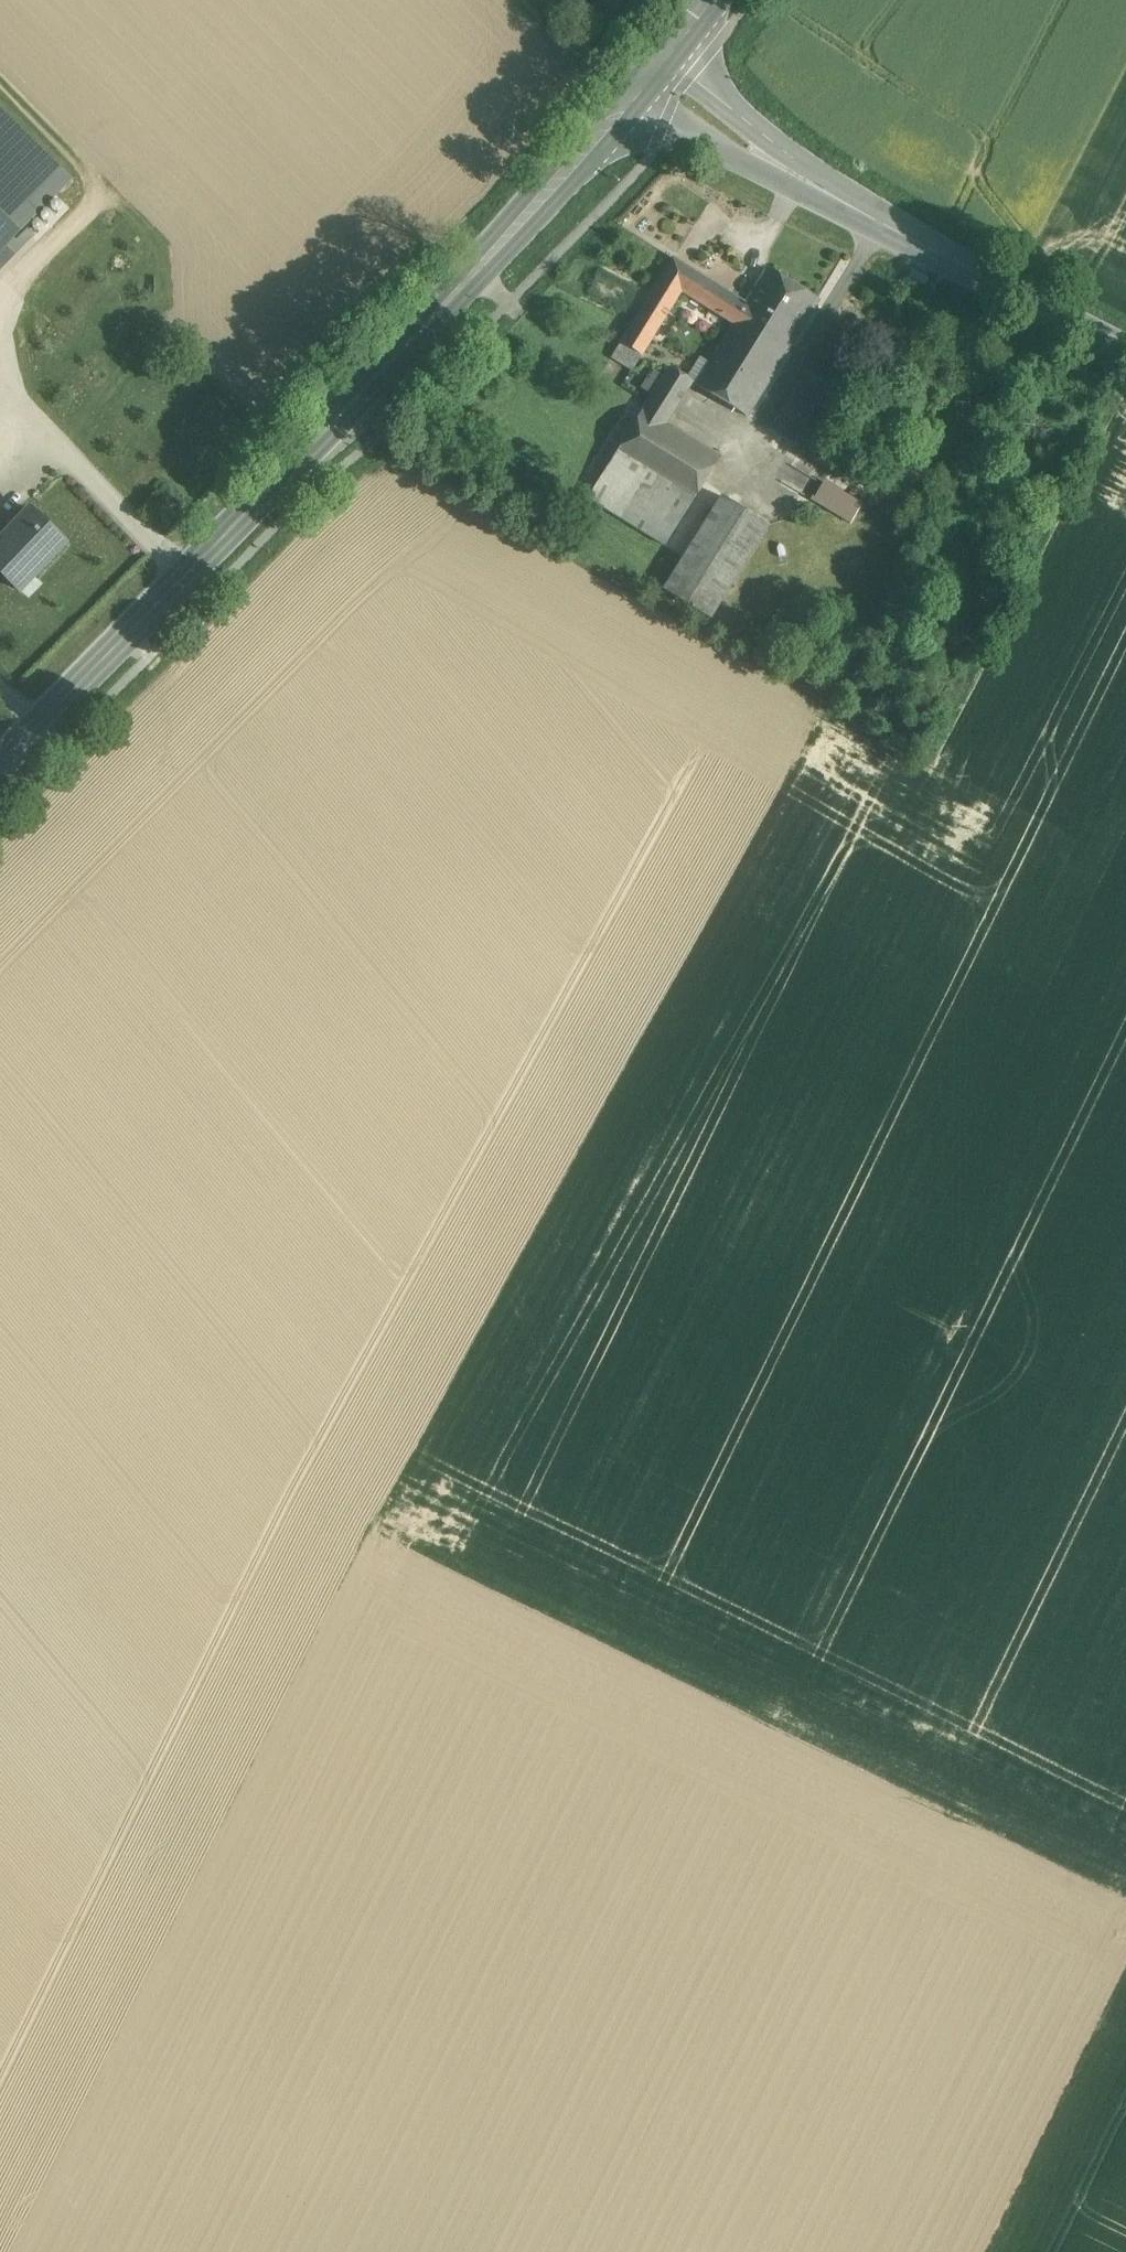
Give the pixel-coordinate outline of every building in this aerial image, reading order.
[(616,10),(623,0),(601,0),(616,10)] [(33,236),(24,227),(71,180),(0,110),(0,269),(33,236)] [(673,258),(621,342),(642,355),(682,291),(734,323),(735,323),(747,303),(673,258)] [(818,299),(768,268),(747,303),(735,323),(768,344),(763,351),(780,362),(818,299)] [(698,383),(697,384),(747,415),(780,362),(763,351),(768,344),(735,323),(734,323),(710,363),(698,383)] [(642,355),(621,342),(611,358),(633,371),(642,355)] [(700,357),(687,376),(694,381),(698,383),(710,363),(700,357)] [(653,395),(614,456),(691,503),(721,456),(667,423),(694,381),(687,376),(671,366),(664,376),(653,395)] [(653,395),(664,376),(651,368),(640,387),(653,395)] [(836,389),(805,371),(770,429),(800,447),(836,389)] [(691,503),(614,456),(589,497),(666,545),(691,503)] [(810,495),(819,478),(788,461),(779,478),(810,495)] [(821,478),(810,499),(849,521),(861,500),(821,478)] [(722,495),(664,589),(711,618),(769,525),(722,495)] [(20,591),(66,543),(30,508),(0,539),(0,572),(20,591)]
